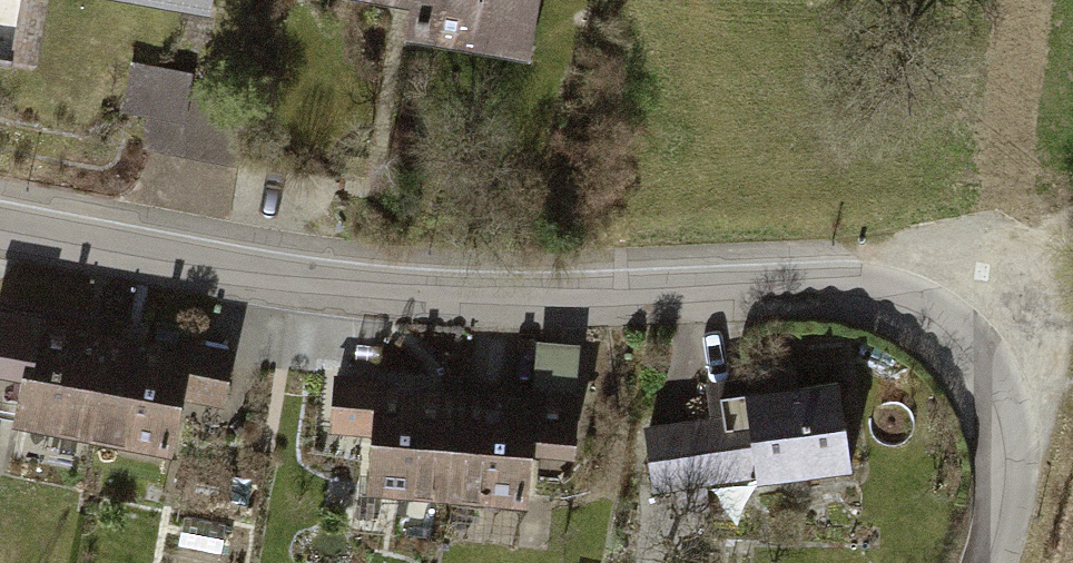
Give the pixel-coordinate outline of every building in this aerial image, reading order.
[(8,63),(20,0),(0,0),(0,61),(8,63)] [(209,27),(214,0),(63,0),(209,27)] [(398,15),(392,45),(523,69),(535,0),(316,0),(398,15)] [(147,63),(145,114),(196,116),(197,64),(147,63)] [(147,120),(147,152),(235,150),(234,119),(147,120)] [(93,434),(111,343),(37,328),(38,322),(0,315),(0,417),(93,434)] [(532,396),(578,400),(580,344),(536,341),(532,396)] [(111,343),(93,434),(167,448),(180,381),(224,390),(230,355),(186,346),(183,357),(111,343)] [(374,488),(450,494),(458,402),(382,395),(383,384),(338,381),(335,416),(379,420),(374,488)] [(855,489),(837,381),(731,398),(734,417),(644,432),(655,501),(740,487),(743,507),(855,489)] [(458,402),(450,494),(525,500),(530,432),(575,435),(578,400),(532,396),(531,407),(458,402)]
